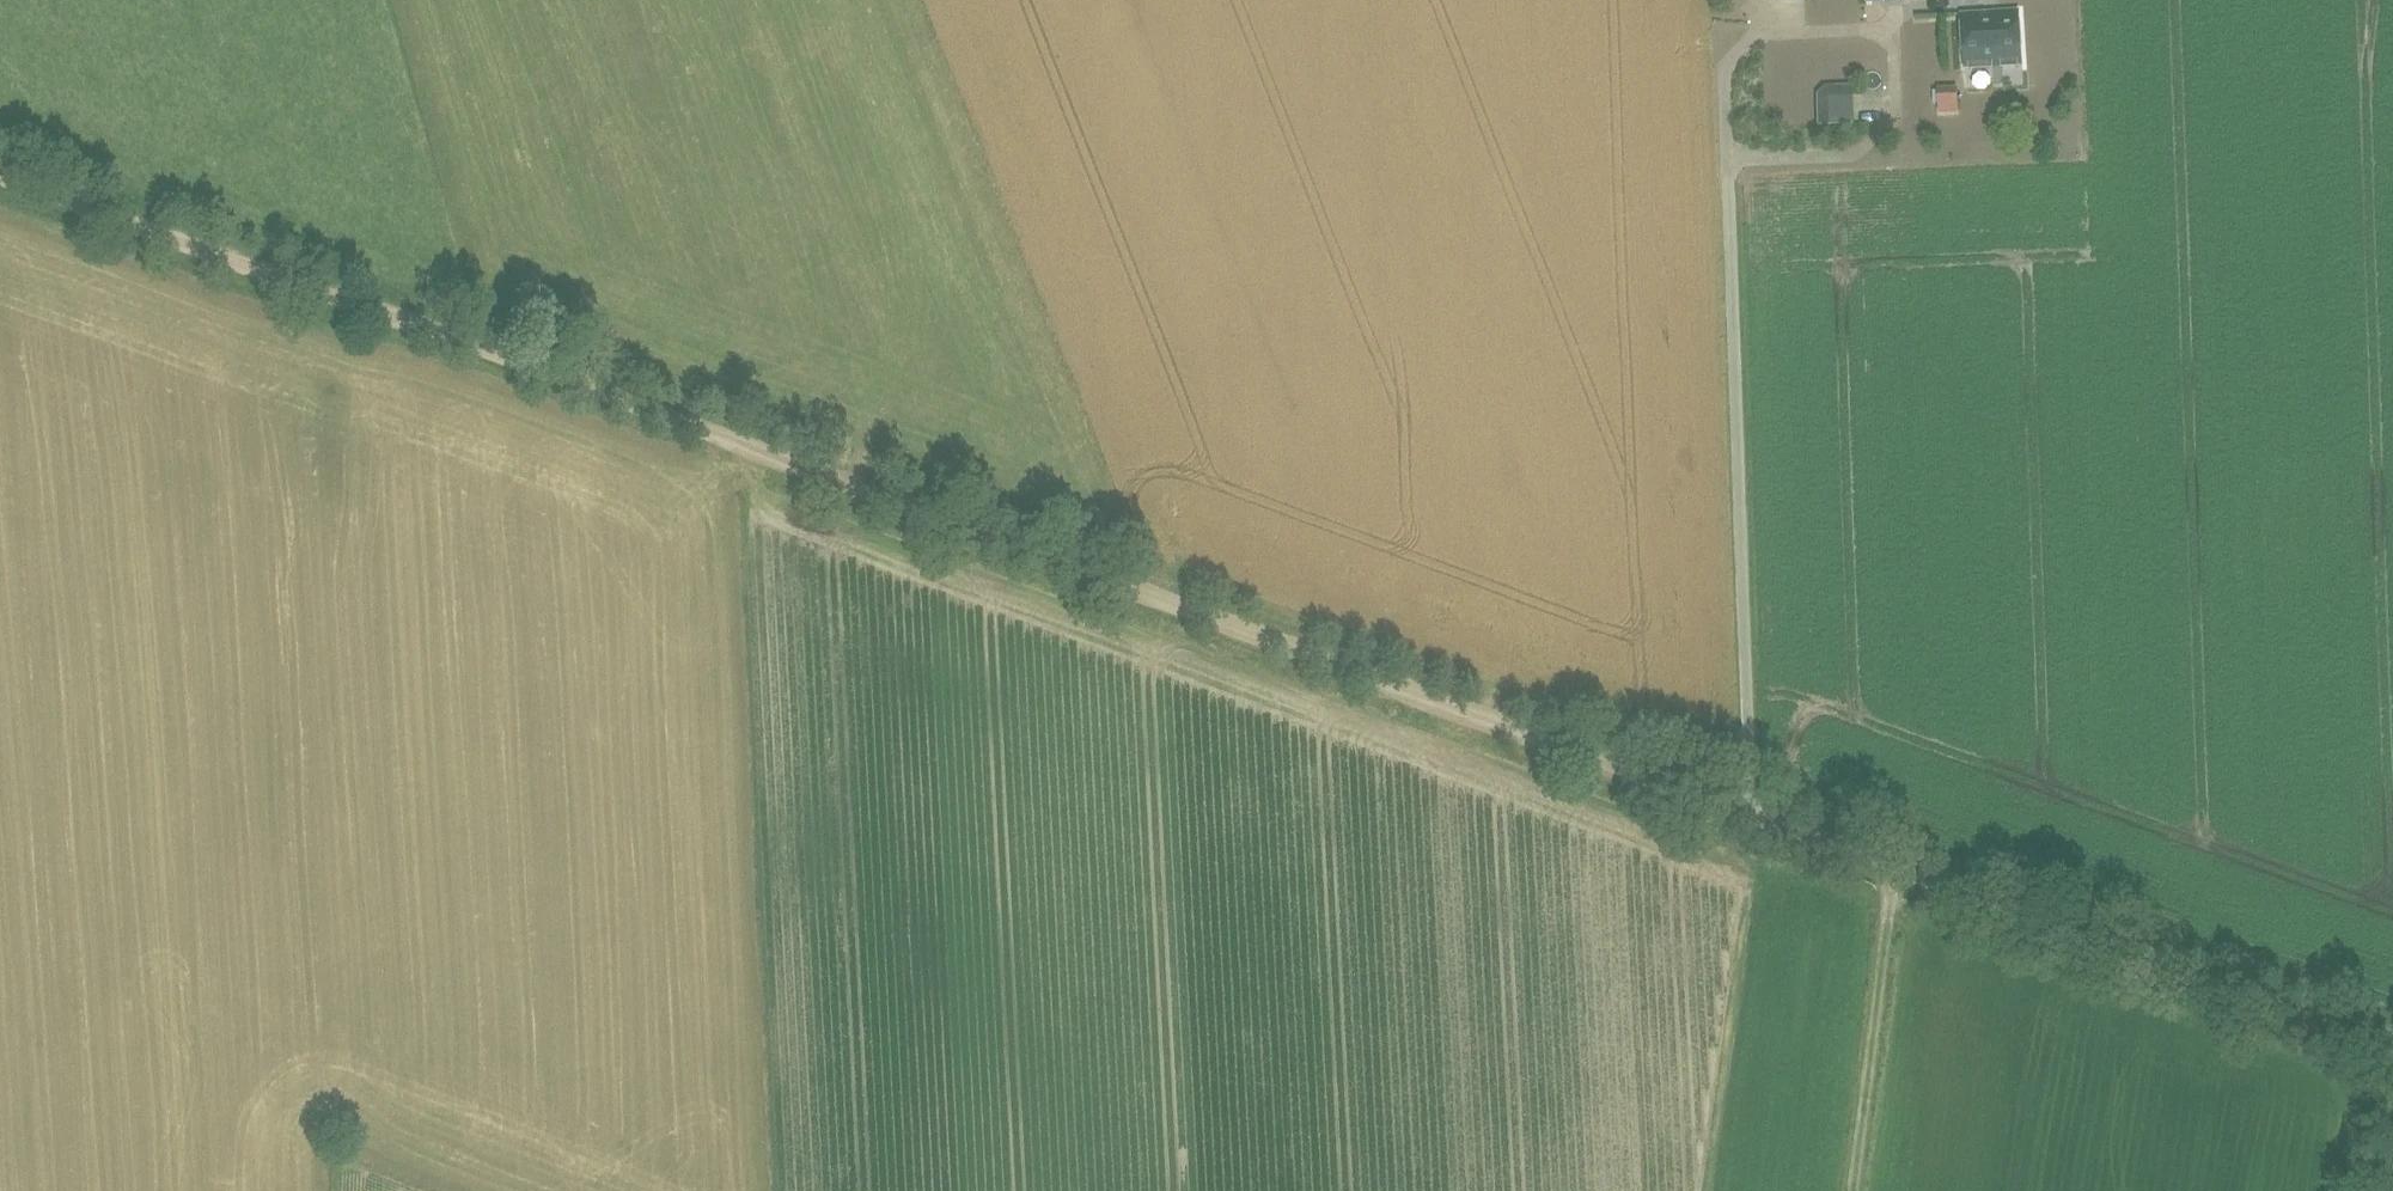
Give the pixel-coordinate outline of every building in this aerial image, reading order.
[(2019,11),(1961,14),(1963,68),(2021,66),(2019,11)] [(1955,89),(1936,89),(1937,104),(1956,103),(1955,89)] [(1850,97),(1825,98),(1826,125),(1852,124),(1850,97)]
